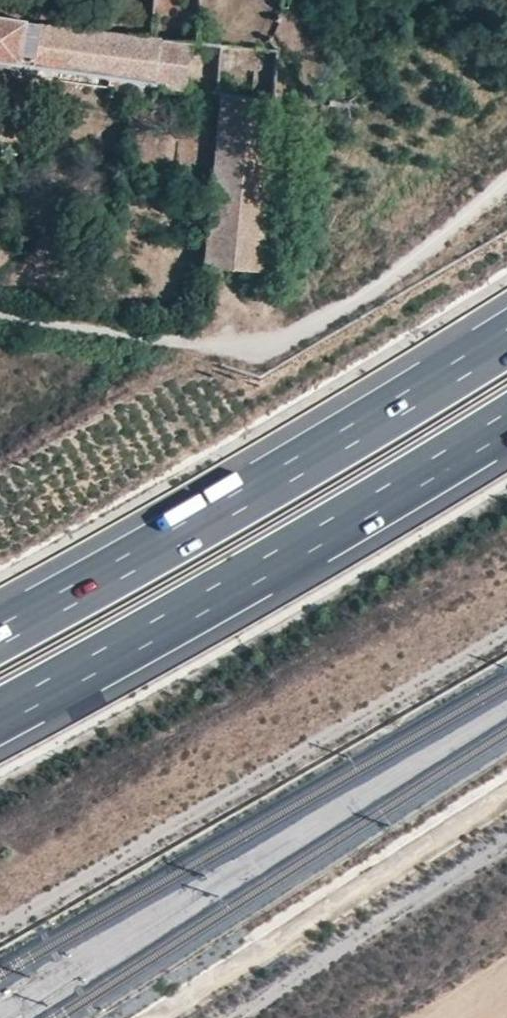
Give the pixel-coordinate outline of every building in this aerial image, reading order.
[(196,40),(199,0),(151,0),(149,36),(196,40)] [(133,83),(193,92),(197,41),(149,36),(149,39),(0,20),(0,62),(133,83)] [(217,95),(209,181),(201,270),(255,274),(277,48),(197,41),(193,92),(217,95)]
